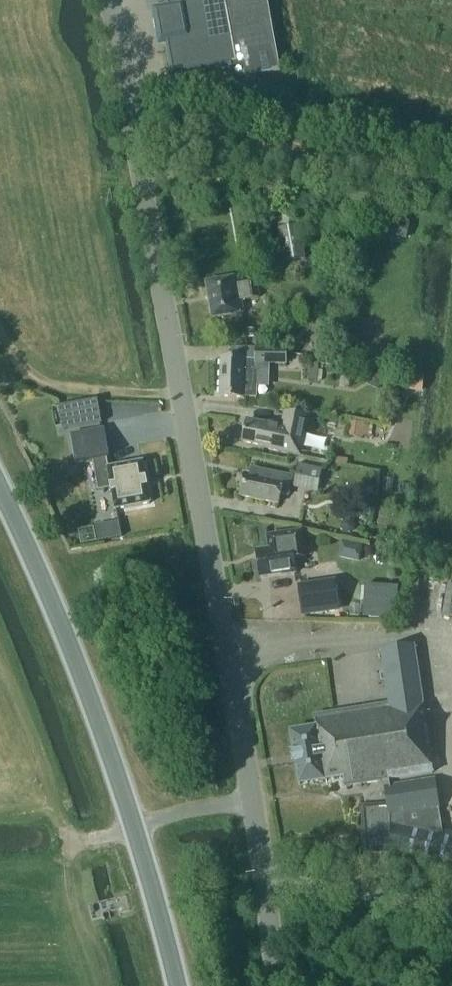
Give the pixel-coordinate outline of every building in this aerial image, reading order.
[(170,5),(155,8),(161,41),(168,40),(174,73),(230,63),(233,79),(280,70),(268,0),(169,0),(170,5)] [(387,219),(384,233),(406,238),(409,224),(387,219)] [(298,224),(283,227),(276,228),(281,260),(303,256),(298,224)] [(241,300),(256,297),(258,297),(255,280),(237,284),(236,276),(203,282),(210,319),(243,313),(241,300)] [(287,348),(255,347),(255,360),(246,360),(246,358),(221,357),(220,398),(244,399),(244,397),(257,397),(257,387),(269,387),(270,364),(286,364),(287,348)] [(421,391),(423,377),(408,376),(407,390),(421,391)] [(102,423),(98,399),(59,406),(63,430),(102,423)] [(270,421),(269,424),(247,419),(242,443),(264,447),(264,449),(302,457),(310,416),(284,411),(282,424),(270,421)] [(341,420),(340,437),(373,438),(374,421),(341,420)] [(99,491),(111,488),(115,510),(151,503),(143,462),(109,468),(107,458),(108,458),(103,429),(72,434),(77,463),(93,460),(99,491)] [(323,469),(298,464),(293,487),(318,492),(323,469)] [(293,475),(251,467),(250,474),(244,473),(239,497),(280,505),(282,495),(289,497),(293,475)] [(355,523),(350,519),(344,519),(341,524),(341,529),(345,533),(351,533),(355,529),(355,523)] [(281,576),(283,575),(295,573),(292,558),(304,556),(300,531),(266,536),(268,549),(255,552),(259,578),(281,574),(281,576)] [(343,560),(363,560),(364,543),(343,542),(343,560)] [(334,581),(300,586),(303,613),(338,608),(334,581)] [(451,621),(451,581),(448,581),(444,620),(451,621)] [(366,587),(364,618),(392,620),(392,618),(393,604),(398,604),(399,589),(366,587)] [(434,773),(413,646),(381,651),(390,704),(315,716),(317,729),(292,733),(301,785),(344,778),(345,787),(434,773)] [(385,786),(388,803),(390,823),(363,825),(365,853),(392,851),(392,850),(451,862),(451,838),(444,836),(434,778),(385,786)]
